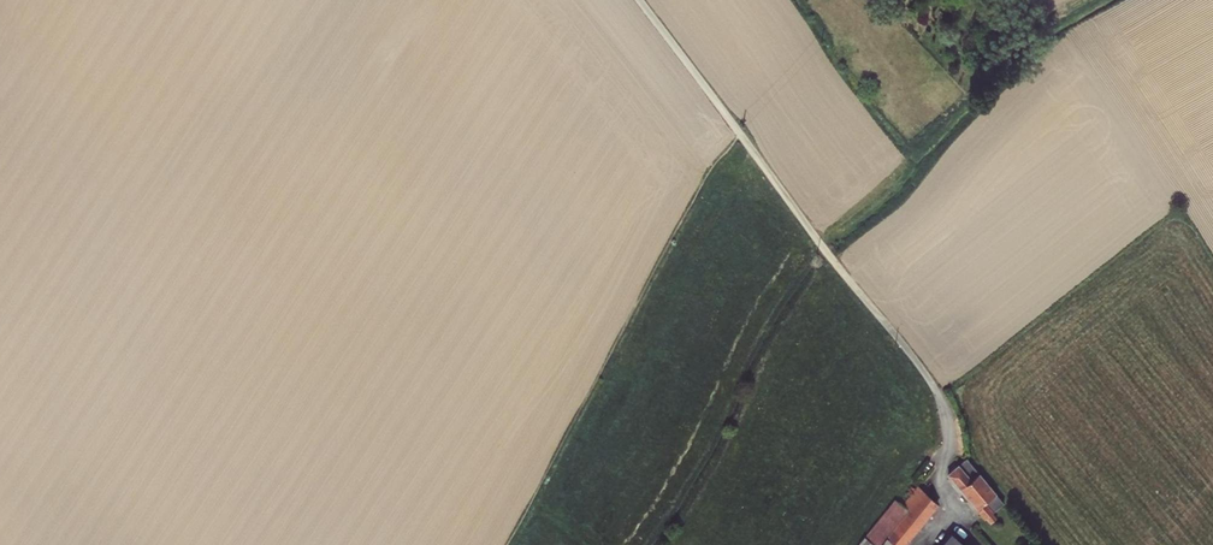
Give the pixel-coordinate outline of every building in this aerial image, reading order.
[(966,459),(946,476),(960,494),(960,497),(964,501),(967,501),(983,521),(985,519),(990,525),(997,519),(992,513),(1003,504),(966,459)] [(895,499),(858,544),(880,544),(923,492),(916,486),(901,505),(895,499)] [(938,506),(923,492),(880,544),(905,544),(938,506)] [(950,535),(941,544),(962,544),(950,535)]
